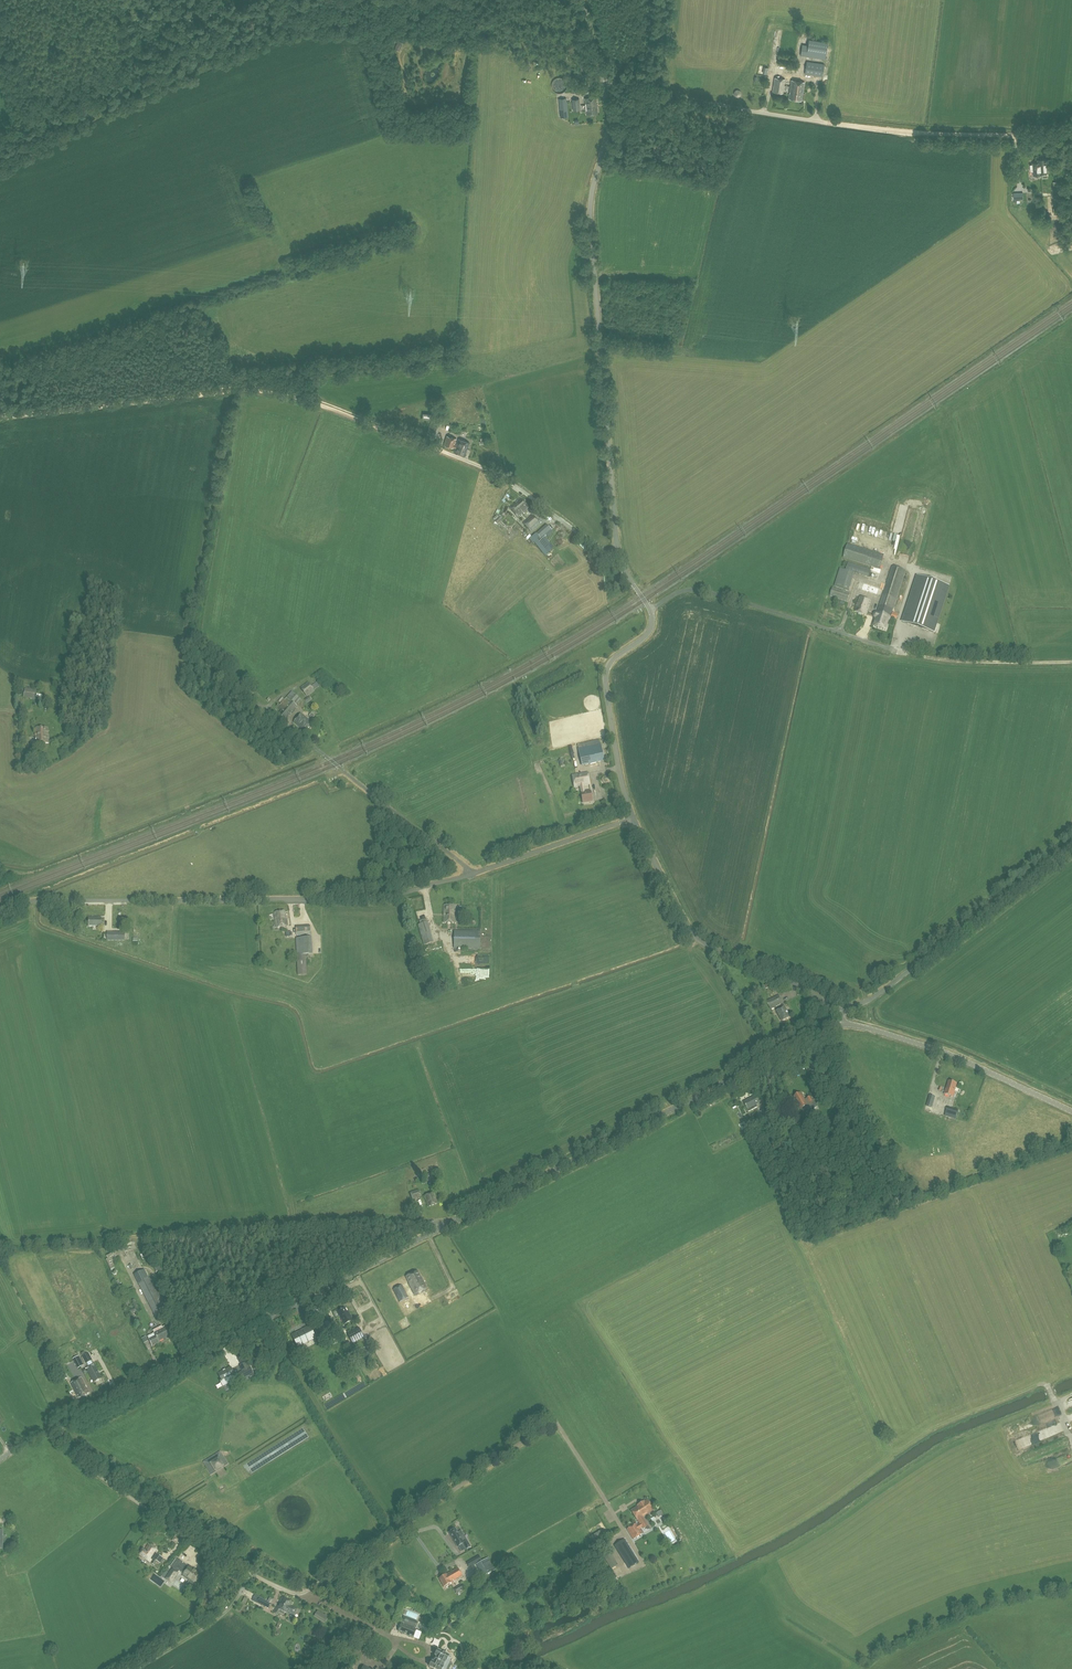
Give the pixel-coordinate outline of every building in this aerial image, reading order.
[(801,55),(825,59),(828,42),(809,40),(808,45),(802,45),(801,55)] [(822,76),(824,64),(807,61),(805,74),(822,76)] [(575,67),(575,77),(588,77),(588,68),(575,67)] [(783,93),(785,79),(775,77),(773,91),(783,93)] [(789,98),(795,99),(802,100),(805,82),(792,80),(789,98)] [(598,113),(596,97),(585,98),(587,115),(598,113)] [(568,117),(566,98),(559,99),(561,117),(568,117)] [(580,110),(579,99),(572,99),(573,110),(580,110)] [(1042,175),(1041,174),(1048,173),(1047,168),(1046,159),(1038,159),(1038,163),(1033,163),(1034,175),(1034,176),(1035,177),(1036,178),(1040,178),(1041,177),(1041,176),(1041,175),(1042,175)] [(464,456),(469,443),(459,438),(456,444),(455,444),(456,439),(447,436),(444,444),(453,448),(454,447),(455,448),(454,452),(464,456)] [(518,517),(529,508),(520,498),(515,503),(515,502),(509,507),(518,517)] [(540,524),(532,515),(523,523),(531,532),(540,524)] [(547,524),(536,533),(540,539),(551,529),(547,524)] [(545,537),(539,542),(546,550),(551,545),(545,537)] [(848,544),(844,558),(880,569),(884,555),(848,544)] [(868,577),(871,578),(872,574),(870,574),(871,570),(848,563),(846,570),(840,568),(834,586),(849,590),(855,573),(868,577)] [(886,630),(905,570),(892,566),(877,612),(873,614),(875,618),(872,626),(886,630)] [(917,575),(901,622),(935,633),(950,586),(917,575)] [(880,588),(865,584),(863,590),(878,594),(880,588)] [(847,602),(850,593),(833,587),(830,596),(847,602)] [(866,615),(871,600),(859,596),(854,611),(866,615)] [(315,691),(314,690),(320,686),(317,682),(311,686),(308,682),(300,687),(307,697),(315,691)] [(36,689),(25,688),(24,697),(35,699),(36,689)] [(297,706),(296,705),(301,699),(292,691),(285,699),(283,697),(279,701),(281,703),(279,705),(278,704),(276,706),(282,711),(279,715),(285,720),(297,706)] [(293,722),(299,727),(307,718),(301,713),(293,722)] [(305,732),(313,723),(307,718),(299,727),(305,732)] [(49,743),(49,735),(48,735),(48,727),(35,728),(36,744),(49,743)] [(578,745),(583,766),(604,761),(600,739),(578,745)] [(574,787),(580,786),(581,792),(583,803),(592,801),(590,790),(584,791),(584,789),(583,785),(589,784),(587,772),(572,775),(574,787)] [(455,923),(455,905),(444,905),(443,922),(455,923)] [(288,926),(287,919),(285,919),(284,911),(274,912),(276,927),(288,926)] [(101,926),(101,918),(89,918),(89,926),(101,926)] [(420,924),(418,925),(424,945),(434,942),(428,922),(426,918),(419,920),(420,924)] [(296,926),(296,934),(311,934),(310,925),(296,926)] [(480,949),(480,931),(455,930),(454,948),(480,949)] [(125,940),(125,932),(107,932),(107,940),(125,940)] [(306,954),(311,954),(311,937),(296,938),(298,975),(307,975),(306,954)] [(783,1003),(779,995),(767,1001),(771,1009),(783,1003)] [(790,1017),(785,1007),(777,1011),(782,1021),(790,1017)] [(826,1070),(820,1075),(826,1084),(833,1079),(826,1070)] [(817,1074),(814,1076),(820,1085),(824,1083),(817,1074)] [(954,1091),(957,1084),(949,1081),(946,1089),(944,1094),(953,1097),(955,1092),(954,1091)] [(801,1093),(794,1097),(796,1101),(803,1114),(812,1108),(813,1109),(818,1106),(814,1100),(813,1101),(811,1097),(807,1099),(805,1100),(801,1093)] [(930,1095),(926,1106),(932,1108),(935,1097),(930,1095)] [(755,1096),(744,1102),(748,1109),(749,1112),(758,1107),(756,1105),(759,1103),(755,1096)] [(945,1116),(955,1119),(959,1110),(948,1106),(945,1116)] [(767,1123),(772,1120),(766,1108),(760,1111),(767,1123)] [(421,1196),(419,1190),(410,1193),(413,1199),(421,1196)] [(437,1203),(433,1193),(425,1196),(428,1206),(437,1203)] [(113,1270),(118,1268),(112,1255),(107,1257),(113,1270)] [(167,1315),(148,1277),(144,1270),(134,1275),(157,1320),(167,1315)] [(427,1288),(421,1277),(421,1278),(417,1271),(406,1277),(409,1284),(415,1295),(427,1288)] [(408,1298),(402,1285),(393,1290),(400,1302),(408,1298)] [(352,1320),(349,1313),(348,1314),(344,1308),(338,1312),(344,1324),(351,1320),(352,1320)] [(335,1336),(328,1321),(321,1325),(328,1339),(335,1336)] [(310,1326),(291,1335),(298,1348),(316,1339),(310,1326)] [(172,1336),(167,1327),(154,1333),(155,1335),(149,1338),(152,1346),(159,1342),(159,1341),(167,1337),(167,1338),(172,1336)] [(352,1344),(359,1341),(365,1337),(360,1328),(347,1334),(352,1344)] [(92,1360),(89,1353),(86,1354),(84,1351),(81,1353),(82,1356),(86,1364),(92,1360)] [(79,1356),(73,1359),(78,1368),(84,1365),(79,1356)] [(251,1373),(246,1362),(239,1366),(242,1371),(238,1374),(240,1379),(245,1376),(251,1373)] [(62,1367),(57,1370),(60,1377),(66,1374),(62,1367)] [(96,1381),(97,1382),(99,1381),(99,1379),(101,1378),(95,1367),(88,1371),(94,1382),(96,1381)] [(235,1375),(231,1367),(218,1374),(222,1381),(235,1375)] [(89,1393),(81,1377),(70,1383),(78,1399),(89,1393)] [(1006,1428),(1008,1435),(1020,1431),(1017,1424),(1006,1428)] [(220,1451),(203,1462),(211,1474),(228,1464),(220,1451)] [(637,1520),(640,1524),(638,1526),(636,1523),(627,1529),(633,1539),(643,1533),(639,1528),(646,1524),(642,1517),(653,1509),(647,1500),(645,1502),(644,1501),(637,1505),(638,1506),(631,1510),(637,1520)] [(456,1529),(449,1532),(450,1534),(454,1541),(455,1543),(455,1542),(457,1547),(462,1544),(465,1549),(466,1549),(470,1546),(467,1541),(464,1543),(460,1536),(463,1534),(461,1531),(458,1533),(456,1529)] [(672,1530),(666,1533),(672,1545),(678,1542),(672,1530)] [(628,1568),(638,1562),(624,1539),(614,1545),(628,1568)] [(150,1562),(158,1550),(148,1544),(144,1550),(143,1549),(138,1555),(150,1562)] [(610,1550),(602,1555),(611,1569),(619,1564),(610,1550)] [(157,1561),(159,1562),(162,1557),(157,1554),(151,1563),(154,1565),(157,1561)] [(467,1563),(470,1567),(482,1560),(479,1555),(467,1563)] [(488,1558),(477,1565),(484,1576),(495,1570),(488,1558)] [(178,1572),(179,1570),(184,1574),(194,1582),(200,1574),(189,1566),(189,1567),(180,1560),(173,1569),(178,1572)] [(164,1578),(171,1583),(179,1572),(178,1572),(173,1569),(172,1568),(164,1578)] [(462,1575),(458,1568),(446,1574),(439,1578),(444,1587),(451,1582),(462,1575)] [(152,1580),(162,1588),(166,1583),(156,1575),(152,1580)] [(271,1603),(260,1597),(255,1594),(252,1600),(257,1602),(269,1608),(271,1603)] [(276,1607),(273,1612),(278,1615),(279,1613),(283,1615),(285,1612),(287,1613),(288,1612),(294,1616),(297,1609),(291,1606),(293,1602),(282,1597),(277,1608),(276,1607)] [(404,1616),(402,1622),(408,1625),(411,1619),(404,1616)] [(401,1624),(398,1631),(413,1637),(416,1629),(401,1624)] [(430,1667),(433,1668),(442,1668),(449,1656),(438,1651),(435,1656),(437,1657),(434,1663),(432,1662),(430,1667)]
